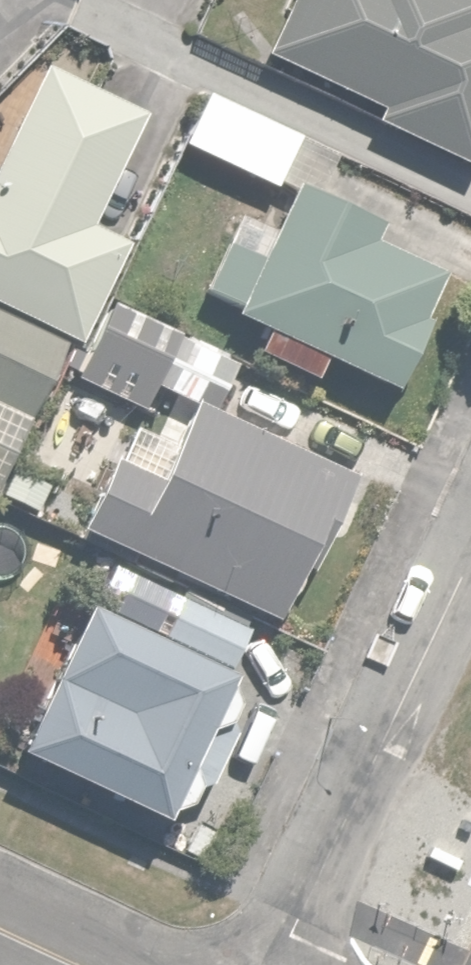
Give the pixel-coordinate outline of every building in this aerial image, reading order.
[(470,159),(470,158),(470,0),(288,0),(264,52),(382,107),(378,116),(470,159)] [(40,59),(0,154),(0,304),(80,338),(127,228),(96,215),(144,103),(40,59)] [(295,138),(194,94),(173,142),(274,186),(295,138)] [(381,218),(290,176),(269,220),(237,206),(199,289),(229,303),(226,309),(264,327),(256,345),(320,375),(330,353),(389,381),(441,271),(371,239),(381,218)] [(241,357),(110,295),(73,373),(142,406),(155,379),(216,408),(241,357)] [(26,412),(61,342),(0,311),(0,399),(26,412)] [(109,451),(76,522),(279,615),(349,462),(298,439),(312,409),(246,378),(227,418),(190,401),(157,473),(109,451)] [(164,631),(89,593),(11,746),(159,821),(260,624),(187,586),(164,631)]
